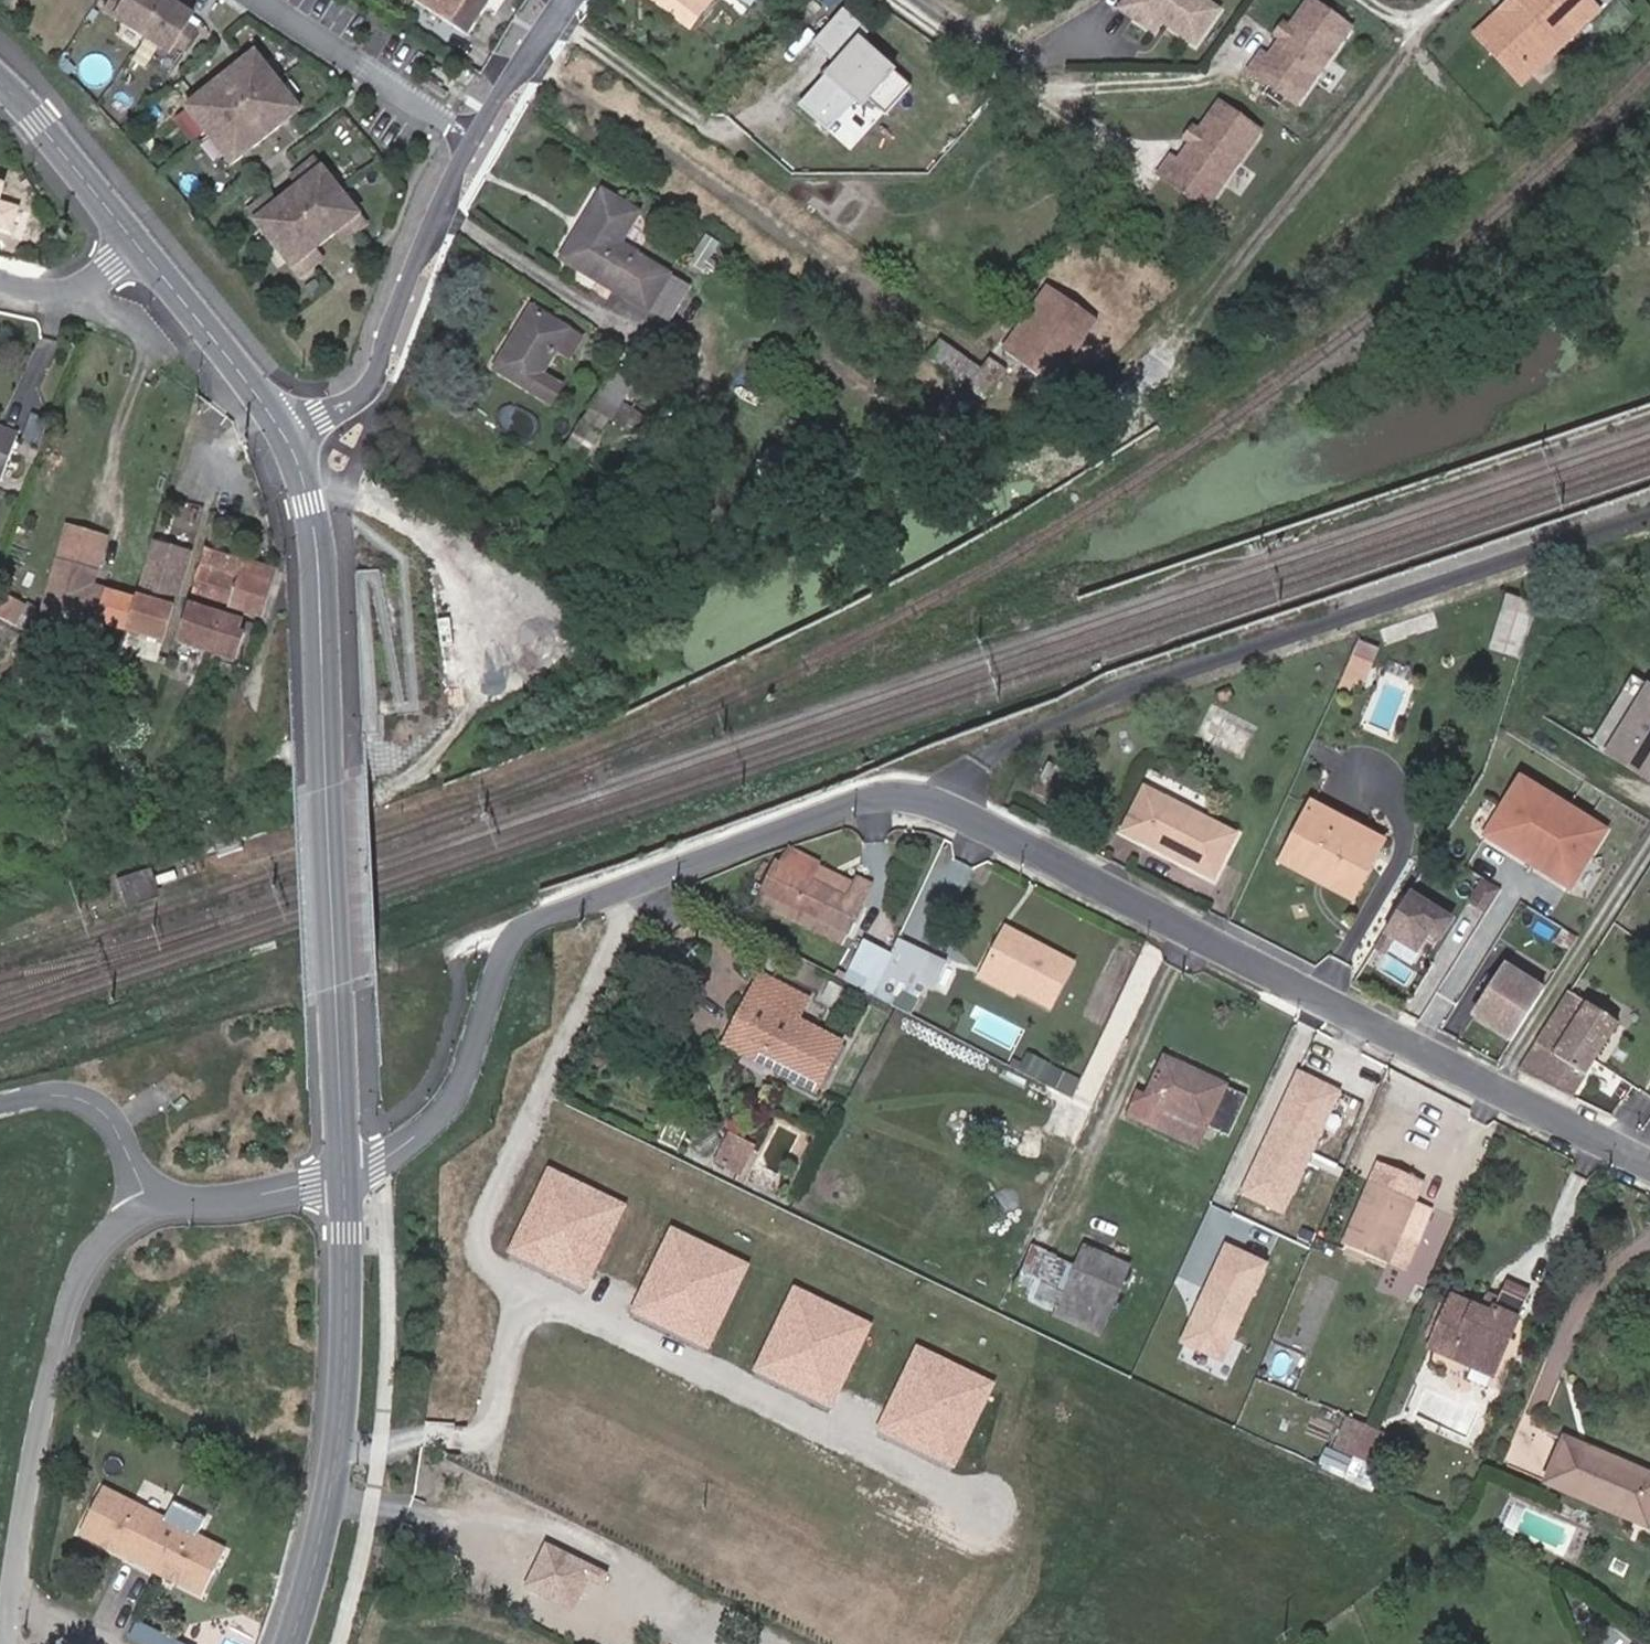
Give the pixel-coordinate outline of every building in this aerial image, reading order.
[(162,9),(149,0),(127,0),(122,7),(112,0),(110,0),(107,5),(98,19),(138,46),(162,9)] [(464,33),(484,3),(479,0),(415,0),(464,33)] [(690,31),(714,0),(650,0),(690,31)] [(1205,0),(1127,0),(1120,10),(1154,33),(1162,21),(1196,45),(1220,10),(1205,0)] [(1561,53),(1602,16),(1587,0),(1532,0),(1522,10),(1561,53)] [(1640,2),(1634,9),(1631,11),(1641,21),(1649,13),(1640,2)] [(1273,59),(1262,75),(1308,107),(1361,32),(1321,5),(1301,34),(1294,44),(1279,64),(1273,59)] [(177,59),(190,41),(182,35),(188,26),(162,9),(138,46),(163,63),(169,53),(177,59)] [(1520,91),(1561,53),(1522,10),(1506,25),(1494,13),(1470,35),(1520,91)] [(827,131),(854,102),(869,101),(886,115),(911,86),(860,42),(867,33),(843,12),(813,45),(836,66),(800,107),(827,131)] [(1294,44),(1301,34),(1296,30),(1289,41),(1294,44)] [(292,124),(248,65),(177,118),(221,176),(292,124)] [(1175,160),(1164,176),(1209,208),(1262,133),(1223,105),(1202,134),(1195,144),(1181,165),(1175,160)] [(1195,144),(1202,134),(1198,131),(1191,141),(1195,144)] [(355,239),(305,173),(290,184),(297,194),(260,222),(252,213),(243,219),(294,286),(303,279),(295,270),(332,241),(340,251),(355,239)] [(646,313),(668,276),(618,246),(638,215),(603,193),(561,261),(646,313)] [(680,284),(668,276),(646,313),(658,320),(680,284)] [(1047,285),(1000,350),(1043,382),(1034,394),(1048,403),(1104,325),(1047,285)] [(541,376),(556,351),(567,332),(533,310),(495,371),(551,405),(561,388),(541,376)] [(567,332),(556,351),(570,361),(582,342),(567,332)] [(966,390),(984,404),(1008,372),(989,358),(981,369),(941,340),(928,357),(967,387),(966,390)] [(612,423),(634,386),(614,374),(592,410),(612,423)] [(634,436),(648,416),(635,409),(644,393),(634,386),(612,423),(634,436)] [(582,422),(564,450),(584,463),(602,435),(582,422)] [(0,428),(0,481),(18,435),(0,428)] [(82,617),(129,632),(138,602),(94,590),(110,539),(76,528),(49,613),(80,623),(82,617)] [(138,602),(129,632),(165,644),(192,557),(155,545),(138,602)] [(264,617),(278,571),(207,549),(192,595),(264,617)] [(27,602),(10,593),(0,612),(0,614),(16,623),(27,602)] [(189,606),(178,642),(237,661),(246,663),(258,626),(189,606)] [(1490,627),(1517,636),(1523,618),(1496,609),(1490,627)] [(1509,659),(1517,636),(1490,627),(1482,651),(1509,659)] [(1644,682),(1603,751),(1645,776),(1649,768),(1649,685),(1644,682)] [(1602,832),(1519,781),(1484,839),(1510,855),(1513,850),(1553,875),(1551,880),(1567,890),(1602,832)] [(1123,837),(1214,879),(1234,835),(1141,793),(1123,837)] [(1379,847),(1311,811),(1285,860),(1353,897),(1379,847)] [(787,850),(760,905),(838,944),(844,933),(848,935),(872,886),(857,878),(852,887),(837,880),(832,888),(814,879),(821,865),(789,850),(787,850)] [(1553,875),(1513,850),(1510,855),(1551,880),(1553,875)] [(819,871),(814,879),(832,888),(837,880),(819,871)] [(148,874),(123,882),(132,905),(156,897),(148,874)] [(1485,911),(1499,887),(1481,875),(1466,900),(1485,911)] [(1389,949),(1412,962),(1422,942),(1437,950),(1451,924),(1403,898),(1383,935),(1394,941),(1389,949)] [(1072,964),(1006,930),(981,977),(1015,994),(1018,988),(1051,1005),(1072,964)] [(1394,941),(1383,935),(1374,951),(1384,957),(1389,949),(1394,941)] [(932,956),(899,941),(892,956),(874,997),(897,1008),(905,987),(916,992),(919,984),(932,956)] [(892,956),(870,945),(850,984),(874,997),(892,956)] [(932,956),(919,984),(936,993),(949,964),(932,956)] [(1513,1040),(1543,992),(1506,969),(1476,1017),(1513,1040)] [(816,1087),(840,1040),(795,1018),(807,995),(760,972),(749,993),(758,998),(740,1036),(783,1058),(778,1068),(816,1087)] [(783,1058),(740,1036),(758,998),(749,993),(725,1041),(778,1068),(783,1058)] [(1521,1071),(1571,1094),(1616,1024),(1569,994),(1521,1071)] [(1041,1083),(1050,1064),(1027,1052),(1021,1063),(1012,1058),(1008,1066),(1041,1083)] [(1228,1134),(1244,1097),(1164,1059),(1145,1098),(1138,1094),(1128,1115),(1199,1148),(1209,1126),(1228,1134)] [(1056,1090),(1065,1071),(1050,1064),(1041,1083),(1056,1090)] [(1341,1091),(1296,1071),(1240,1196),(1284,1216),(1341,1091)] [(752,1145),(728,1134),(716,1163),(740,1173),(752,1145)] [(1428,1179),(1380,1158),(1344,1244),(1390,1262),(1401,1236),(1419,1243),(1433,1209),(1418,1202),(1428,1179)] [(626,1206),(548,1168),(505,1254),(583,1293),(626,1206)] [(750,1265),(672,1227),(629,1313),(707,1352),(750,1265)] [(1408,1270),(1419,1243),(1401,1236),(1390,1262),(1408,1270)] [(1268,1263),(1224,1243),(1179,1344),(1222,1364),(1268,1263)] [(1077,1265),(1035,1246),(1015,1291),(1058,1310),(1077,1265)] [(1496,1378),(1530,1291),(1508,1283),(1496,1313),(1452,1295),(1430,1353),(1496,1378)] [(873,1325),(794,1287),(752,1373),(830,1412),(873,1325)] [(995,1385),(917,1346),(874,1433),(952,1471),(995,1385)] [(1330,1445),(1371,1462),(1384,1432),(1343,1415),(1330,1445)] [(1649,1516),(1649,1477),(1565,1442),(1549,1482),(1646,1525),(1649,1516)] [(194,1464),(188,1478),(201,1485),(208,1471),(194,1464)] [(226,1552),(104,1491),(82,1538),(204,1598),(226,1552)] [(546,1543),(524,1588),(546,1599),(551,1589),(577,1602),(588,1580),(601,1587),(608,1574),(546,1543)] [(577,1602),(551,1589),(546,1599),(572,1612),(577,1602)] [(144,1617),(134,1636),(149,1643),(197,1643),(144,1617)]
